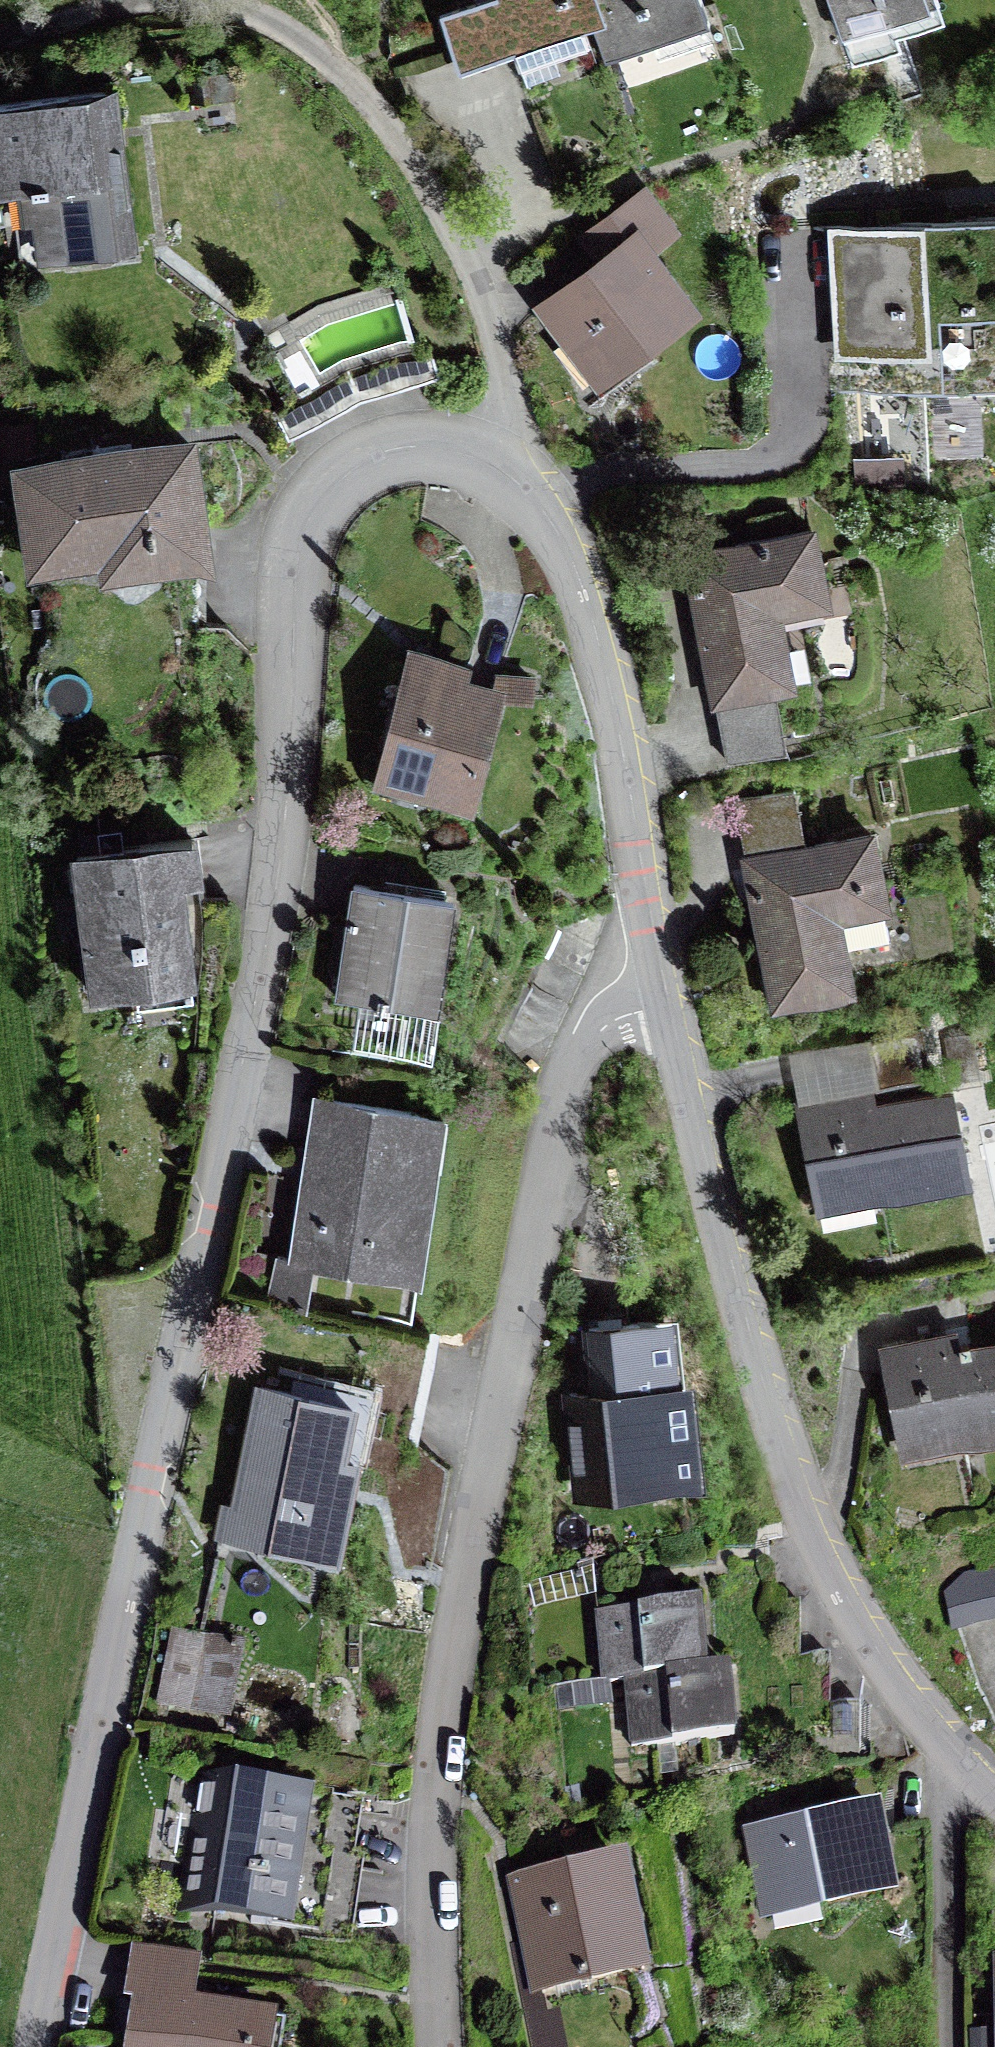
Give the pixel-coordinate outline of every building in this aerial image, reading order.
[(612,0),(478,0),(438,14),(457,70),(516,50),(521,65),(588,42),(583,27),(595,23),(617,15),(612,0)] [(617,15),(595,23),(606,57),(707,22),(699,0),(612,0),(617,15)] [(891,19),(937,4),(936,0),(828,0),(848,59),(899,42),(891,19)] [(427,80),(457,70),(438,14),(408,24),(427,80)] [(0,105),(0,193),(28,190),(38,199),(46,262),(110,254),(107,237),(127,234),(108,91),(0,105)] [(595,226),(615,252),(551,301),(605,371),(685,310),(642,253),(673,230),(643,190),(595,226)] [(915,221),(921,344),(847,348),(849,393),(994,385),(994,217),(915,221)] [(921,344),(915,221),(840,225),(847,348),(921,344)] [(321,300),(344,362),(413,341),(395,278),(321,300)] [(279,397),(344,362),(321,300),(249,341),(279,397)] [(189,443),(25,466),(38,560),(122,548),(125,569),(205,557),(189,443)] [(820,583),(808,525),(685,550),(727,761),(787,749),(775,690),(794,686),(775,593),(820,583)] [(461,663),(411,651),(381,777),(469,801),(499,690),(538,688),(541,669),(493,670),(490,679),(459,673),(461,663)] [(850,990),(842,949),(890,940),(869,833),(803,845),(792,789),(736,800),(775,1005),(850,990)] [(205,903),(195,833),(73,851),(95,998),(176,986),(172,961),(188,959),(180,906),(205,903)] [(444,897),(354,884),(337,999),(427,1012),(444,897)] [(796,1102),(816,1196),(875,1183),(878,1197),(969,1177),(949,1086),(866,1103),(862,1088),(796,1102)] [(402,1275),(425,1111),(323,1097),(311,1179),(304,1178),(292,1260),(402,1275)] [(566,1396),(578,1491),(694,1476),(682,1382),(673,1384),(664,1314),(587,1323),(596,1392),(566,1396)] [(413,1410),(426,1339),(352,1326),(339,1397),(413,1410)] [(994,1434),(994,1339),(954,1348),(950,1328),(879,1344),(899,1441),(957,1429),(960,1441),(994,1434)] [(332,1552),(360,1405),(257,1386),(234,1508),(264,1514),(259,1539),(332,1552)] [(949,1579),(961,1632),(994,1624),(994,1569),(949,1579)] [(626,1679),(704,1670),(697,1603),(596,1614),(603,1681),(626,1679)] [(244,1643),(187,1631),(173,1701),(230,1712),(244,1643)] [(830,1655),(799,1655),(799,1661),(798,1728),(829,1728),(829,1702),(830,1655)] [(726,1668),(704,1670),(626,1679),(633,1745),(733,1735),(726,1668)] [(861,1703),(829,1702),(829,1728),(829,1763),(860,1764),(861,1703)] [(225,1789),(204,1786),(186,1903),(215,1907),(219,1881),(211,1880),(225,1789)] [(352,1810),(225,1789),(211,1880),(219,1881),(215,1907),(283,1918),(288,1888),(293,1859),(282,1857),(287,1829),(347,1838),(352,1810)] [(862,1814),(749,1840),(764,1907),(817,1895),(819,1904),(879,1890),(862,1814)] [(343,1866),(347,1838),(287,1829),(282,1857),(293,1859),(343,1866)] [(925,1830),(893,1830),(893,1889),(925,1888),(925,1830)] [(611,1852),(511,1873),(535,1987),(635,1966),(611,1852)] [(348,1897),(353,1868),(343,1866),(293,1859),(288,1888),(348,1897)] [(343,1928),(348,1897),(288,1888),(283,1918),(343,1928)] [(190,2006),(197,1956),(135,1949),(128,1999),(140,2001),(132,2046),(282,2046),(285,2022),(190,2006)]
